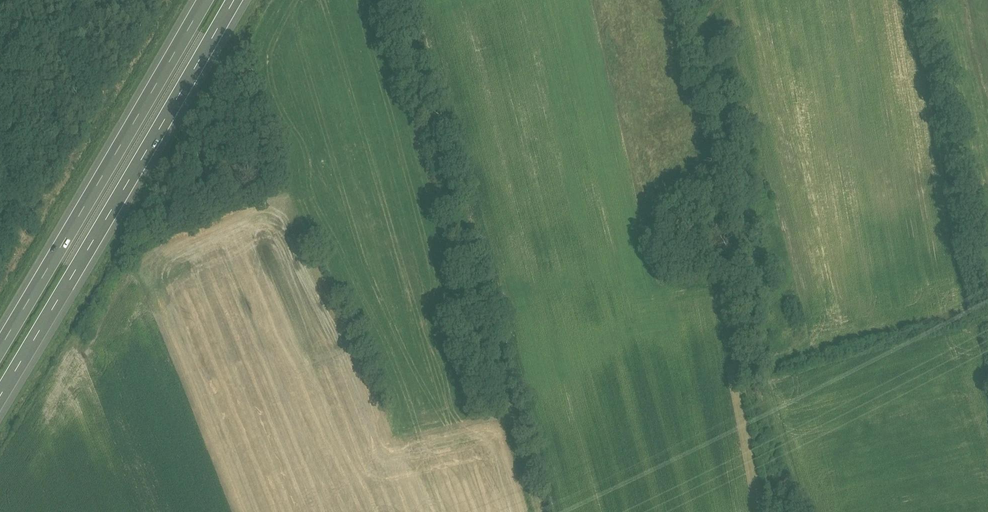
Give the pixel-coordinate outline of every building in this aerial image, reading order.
[(139,181),(149,160),(143,158),(133,178),(139,181)]
